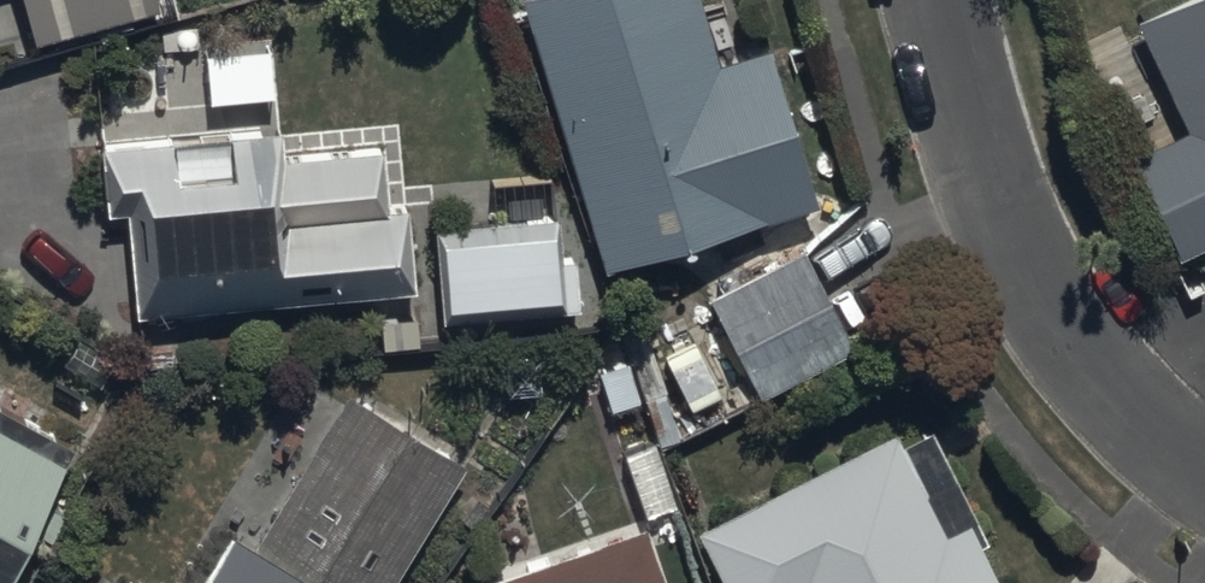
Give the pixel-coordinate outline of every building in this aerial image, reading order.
[(34,57),(160,25),(154,0),(19,0),(34,57)] [(602,270),(816,213),(768,55),(718,70),(697,0),(560,0),(522,12),(602,270)] [(1133,27),(1185,137),(1133,162),(1180,264),(1204,252),(1204,0),(1191,0),(1133,27)] [(126,222),(136,322),(412,295),(404,212),(382,214),(376,157),(281,166),(278,136),(97,154),(104,224),(126,222)] [(434,232),(440,326),(574,317),(571,265),(557,266),(554,224),(434,232)] [(803,256),(683,316),(730,411),(850,351),(803,256)] [(463,470),(344,399),(250,558),(228,544),(205,582),(396,582),(463,470)] [(74,454),(0,416),(0,582),(6,582),(74,454)] [(982,549),(987,546),(934,435),(900,452),(894,440),(696,534),(719,582),(998,582),(982,549)] [(647,533),(498,582),(664,582),(647,533)]
